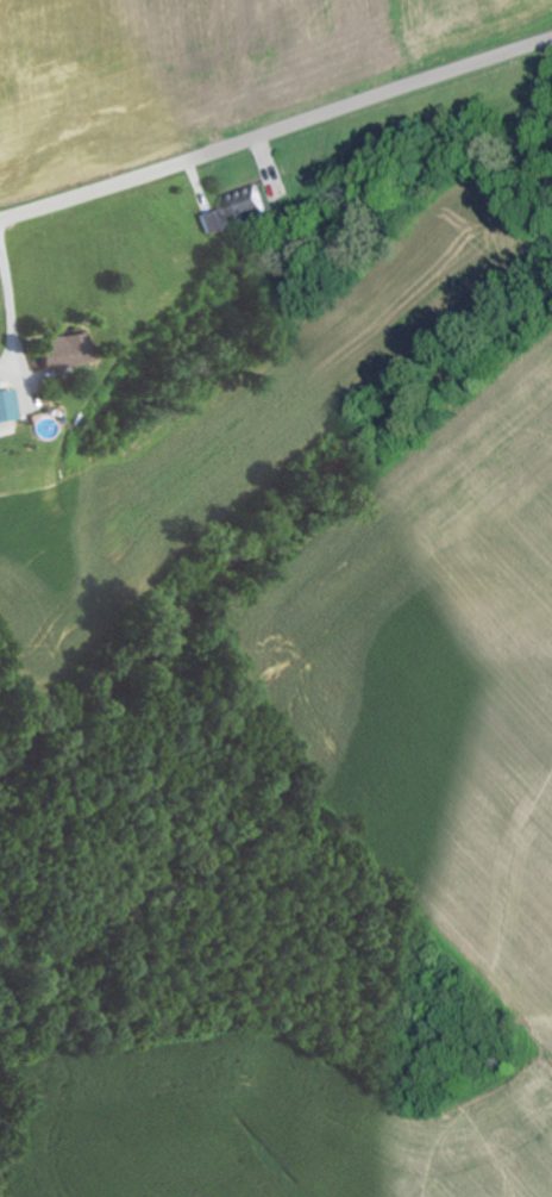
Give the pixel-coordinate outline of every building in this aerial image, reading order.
[(198,217),(204,236),(272,213),(264,188),(253,191),(256,202),(223,213),(222,209),(198,217)] [(80,354),(77,336),(47,340),(50,358),(80,354)] [(9,422),(16,421),(12,390),(0,392),(0,435),(11,434),(9,422)]
